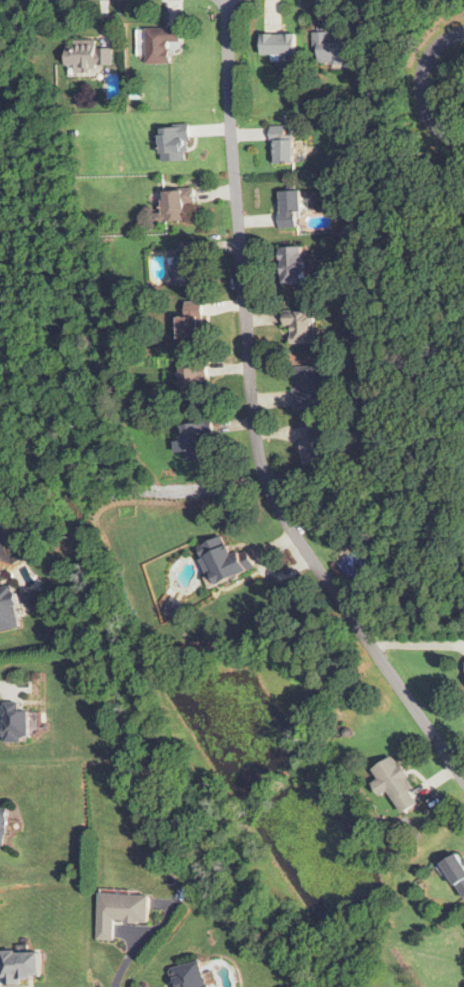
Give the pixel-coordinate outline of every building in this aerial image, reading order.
[(145,27),(146,64),(172,64),(171,43),(180,43),(180,27),(145,27)] [(296,55),(296,33),(263,33),(263,55),(296,55)] [(313,33),(312,49),(318,49),(318,63),(352,64),(352,34),(313,33)] [(68,39),(68,69),(114,68),(114,46),(97,46),(97,39),(68,39)] [(189,161),(189,125),(161,125),(161,161),(189,161)] [(293,164),(293,133),(286,133),(286,125),(272,125),(272,164),(293,164)] [(155,222),(186,221),(186,206),(194,206),(193,188),(161,189),(162,212),(155,213),(155,222)] [(301,212),(300,191),(277,191),(278,228),(296,228),(296,212),(301,212)] [(303,285),(303,247),(281,247),(281,285),(303,285)] [(199,285),(197,248),(171,249),(173,286),(199,285)] [(180,317),(180,342),(204,342),(204,302),(185,302),(185,317),(180,317)] [(290,345),(315,345),(315,311),(284,311),(284,328),(290,328),(290,345)] [(183,365),(183,394),(209,394),(209,365),(183,365)] [(294,407),(326,406),(324,366),(293,367),(294,407)] [(184,424),(185,440),(176,441),(176,454),(189,453),(189,461),(215,459),(212,422),(184,424)] [(320,425),(300,427),(304,465),(323,464),(320,425)] [(233,555),(224,535),(197,548),(215,588),(256,569),(247,549),(233,555)] [(20,590),(0,590),(0,630),(20,630),(20,590)] [(31,711),(22,711),(22,703),(4,703),(4,741),(31,741),(31,711)] [(373,769),(380,780),(373,784),(380,796),(390,791),(402,814),(421,804),(395,757),(373,769)] [(3,846),(9,809),(0,808),(0,845),(3,846)] [(151,892),(100,891),(99,939),(115,939),(115,920),(150,921),(151,892)] [(4,950),(4,979),(44,978),(43,949),(4,950)] [(204,960),(170,967),(174,986),(209,986),(204,960)]
